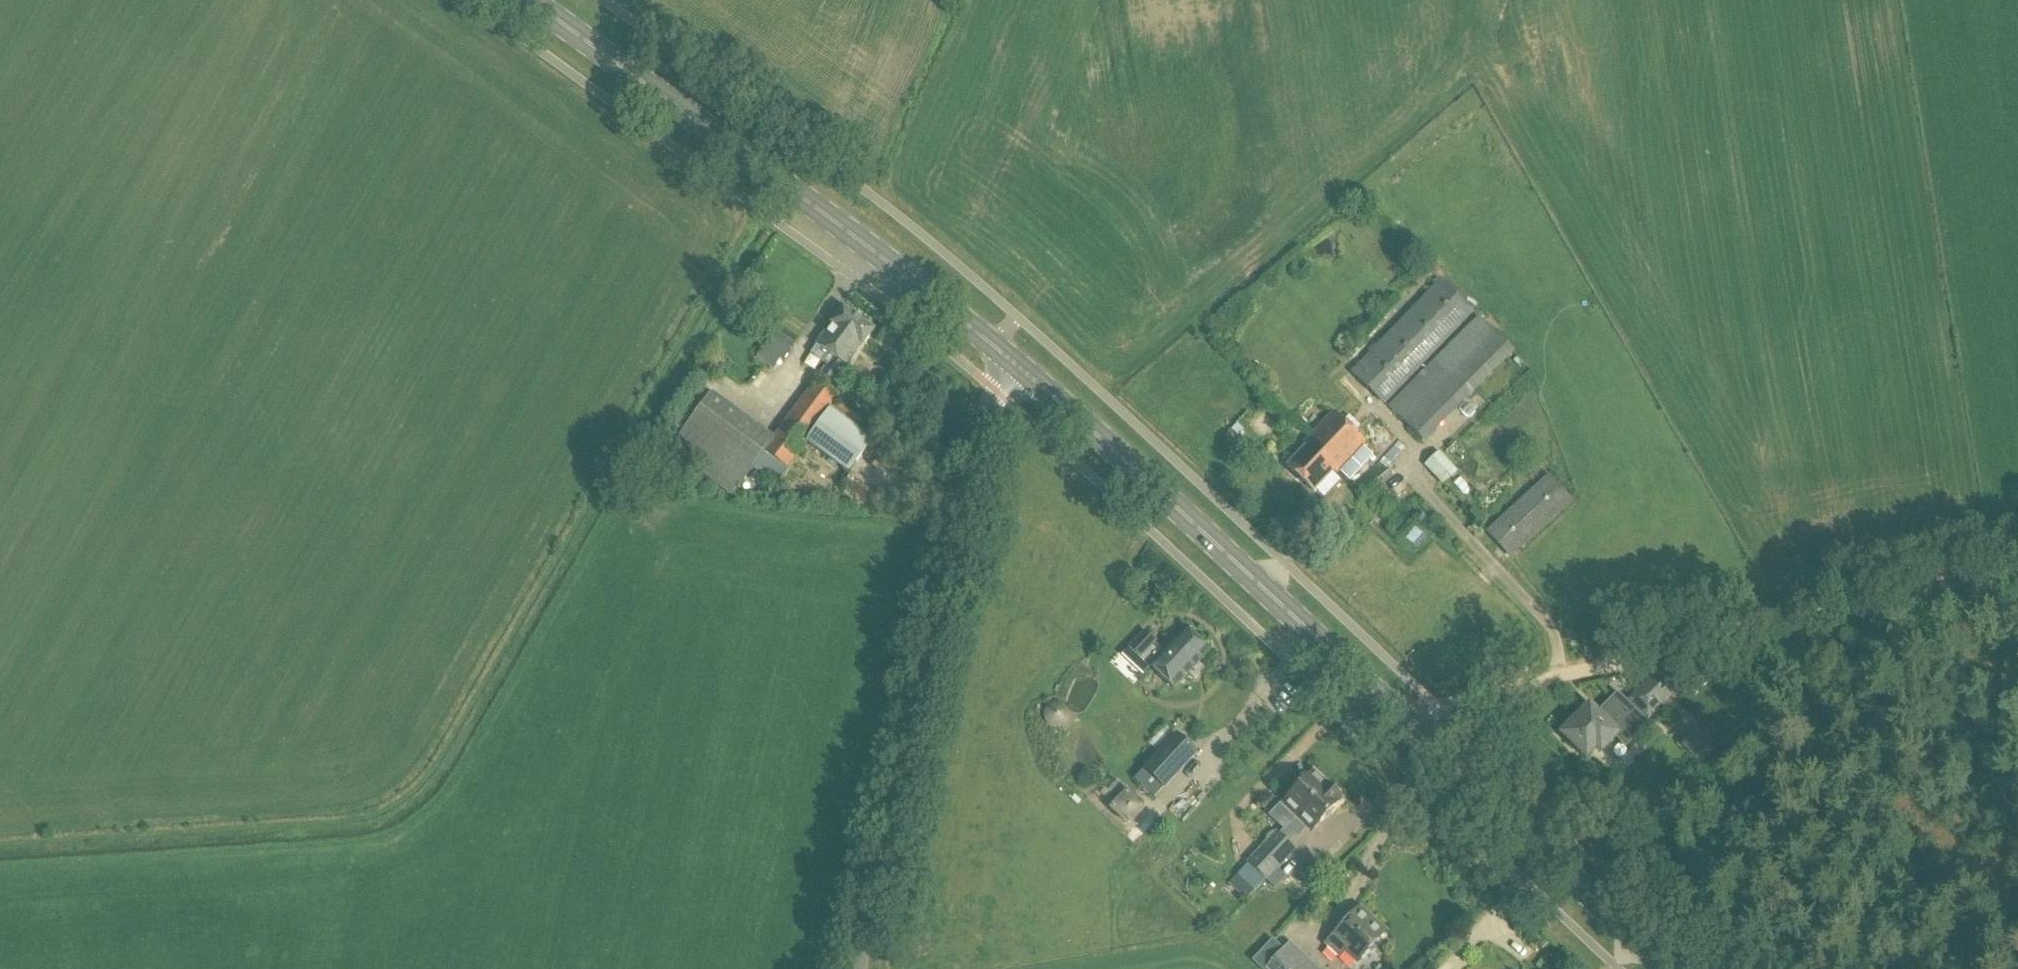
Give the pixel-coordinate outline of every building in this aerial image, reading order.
[(1383,405),(1473,312),(1439,280),(1350,373),(1383,405)] [(863,345),(874,329),(843,307),(831,323),(833,324),(817,346),(811,354),(827,366),(822,373),(834,381),(846,364),(847,365),(861,345),(863,345)] [(1416,437),(1507,346),(1478,316),(1386,407),(1416,437)] [(783,362),(799,339),(780,326),(757,359),(772,370),(779,360),(783,362)] [(832,410),(831,409),(839,398),(817,381),(774,439),(712,393),(711,395),(700,387),(665,434),(676,442),(671,449),(734,495),(752,469),(774,485),(806,443),(847,474),(872,440),(860,430),(869,418),(842,398),(832,410)] [(1365,442),(1334,412),(1312,435),(1304,443),(1307,446),(1288,466),(1313,491),(1333,470),(1336,473),(1365,442)] [(1443,485),(1457,472),(1438,451),(1424,464),(1443,485)] [(1510,559),(1572,501),(1548,475),(1485,532),(1510,559)] [(1426,535),(1420,550),(1432,554),(1438,540),(1426,535)] [(1197,662),(1208,651),(1184,629),(1163,652),(1156,644),(1158,643),(1146,631),(1121,655),(1143,675),(1153,665),(1175,686),(1186,673),(1194,680),(1204,669),(1197,662)] [(1689,659),(1675,674),(1683,681),(1682,682),(1696,696),(1711,680),(1689,659)] [(1647,718),(1683,681),(1663,662),(1627,699),(1647,718)] [(1628,746),(1648,725),(1617,694),(1597,715),(1589,707),(1563,734),(1586,756),(1596,747),(1600,751),(1616,735),(1628,746)] [(1696,757),(1710,742),(1682,715),(1668,729),(1696,757)] [(1155,750),(1172,732),(1166,726),(1149,744),(1155,750)] [(1154,798),(1198,754),(1179,735),(1135,779),(1154,798)] [(1312,832),(1343,800),(1343,794),(1335,786),(1329,786),(1313,771),(1282,804),(1285,806),(1297,818),(1312,832)] [(1128,828),(1148,808),(1127,789),(1108,810),(1128,828)] [(1284,831),(1297,818),(1285,806),(1272,819),(1283,830),(1284,831)] [(1267,882),(1296,850),(1276,831),(1247,863),(1267,882)] [(1357,963),(1384,934),(1358,910),(1326,944),(1338,956),(1343,950),(1357,963)] [(1273,940),(1252,961),(1260,968),(1318,968),(1291,942),(1283,950),(1273,940)]
